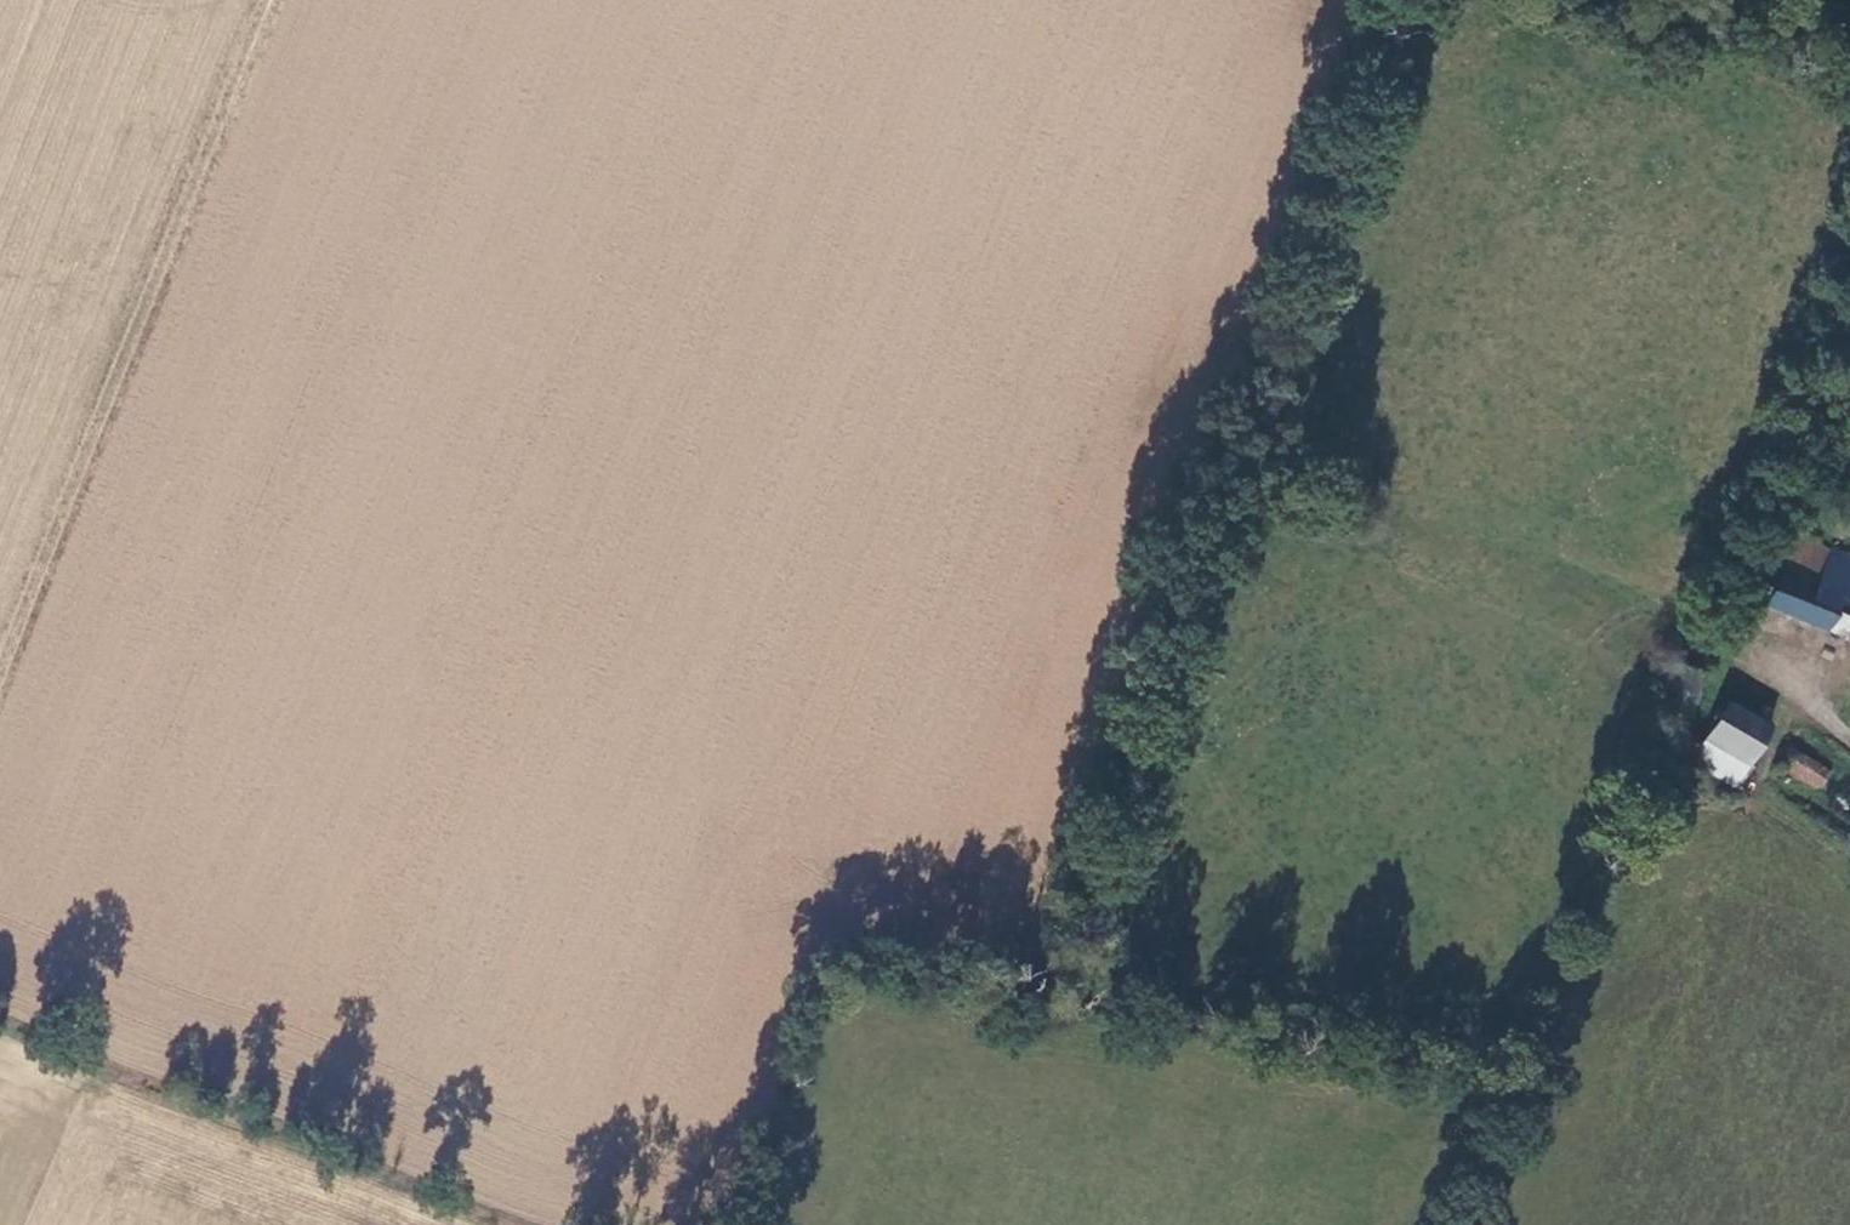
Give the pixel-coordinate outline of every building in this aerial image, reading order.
[(1764,558),(1747,596),(1849,643),(1849,559),(1833,551),(1818,583),(1764,558)] [(1722,697),(1689,760),(1745,789),(1757,767),(1747,761),(1768,722),(1722,697)] [(1776,755),(1772,762),(1773,770),(1779,776),(1788,776),(1794,770),(1795,762),(1791,755),(1783,752),(1776,755)]
